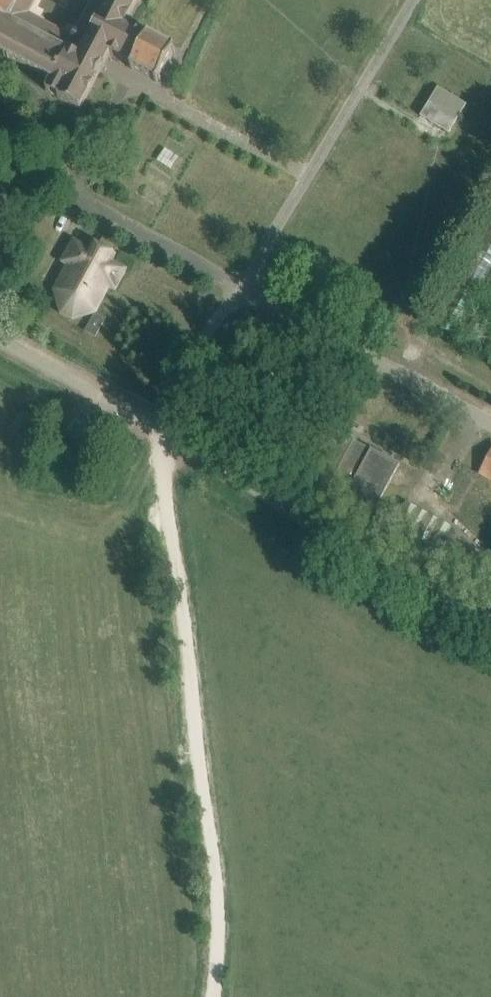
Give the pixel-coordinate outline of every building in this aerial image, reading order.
[(136,0),(95,0),(76,35),(29,10),(35,0),(0,0),(0,52),(53,80),(46,91),(80,108),(110,52),(133,64),(130,69),(155,82),(156,81),(160,84),(162,80),(161,78),(173,55),(175,56),(177,51),(174,50),(175,49),(149,35),(147,39),(122,26),(136,0)] [(421,115),(449,132),(466,104),(438,87),(421,115)] [(435,322),(490,353),(490,222),(435,322)] [(69,265),(56,290),(62,313),(73,319),(96,312),(109,287),(116,291),(127,269),(112,261),(116,254),(93,241),(89,249),(75,240),(63,262),(69,265)] [(85,332),(97,338),(108,318),(96,312),(85,332)] [(370,520),(400,464),(327,425),(297,480),(370,520)] [(479,472),(490,478),(490,450),(479,472)]
